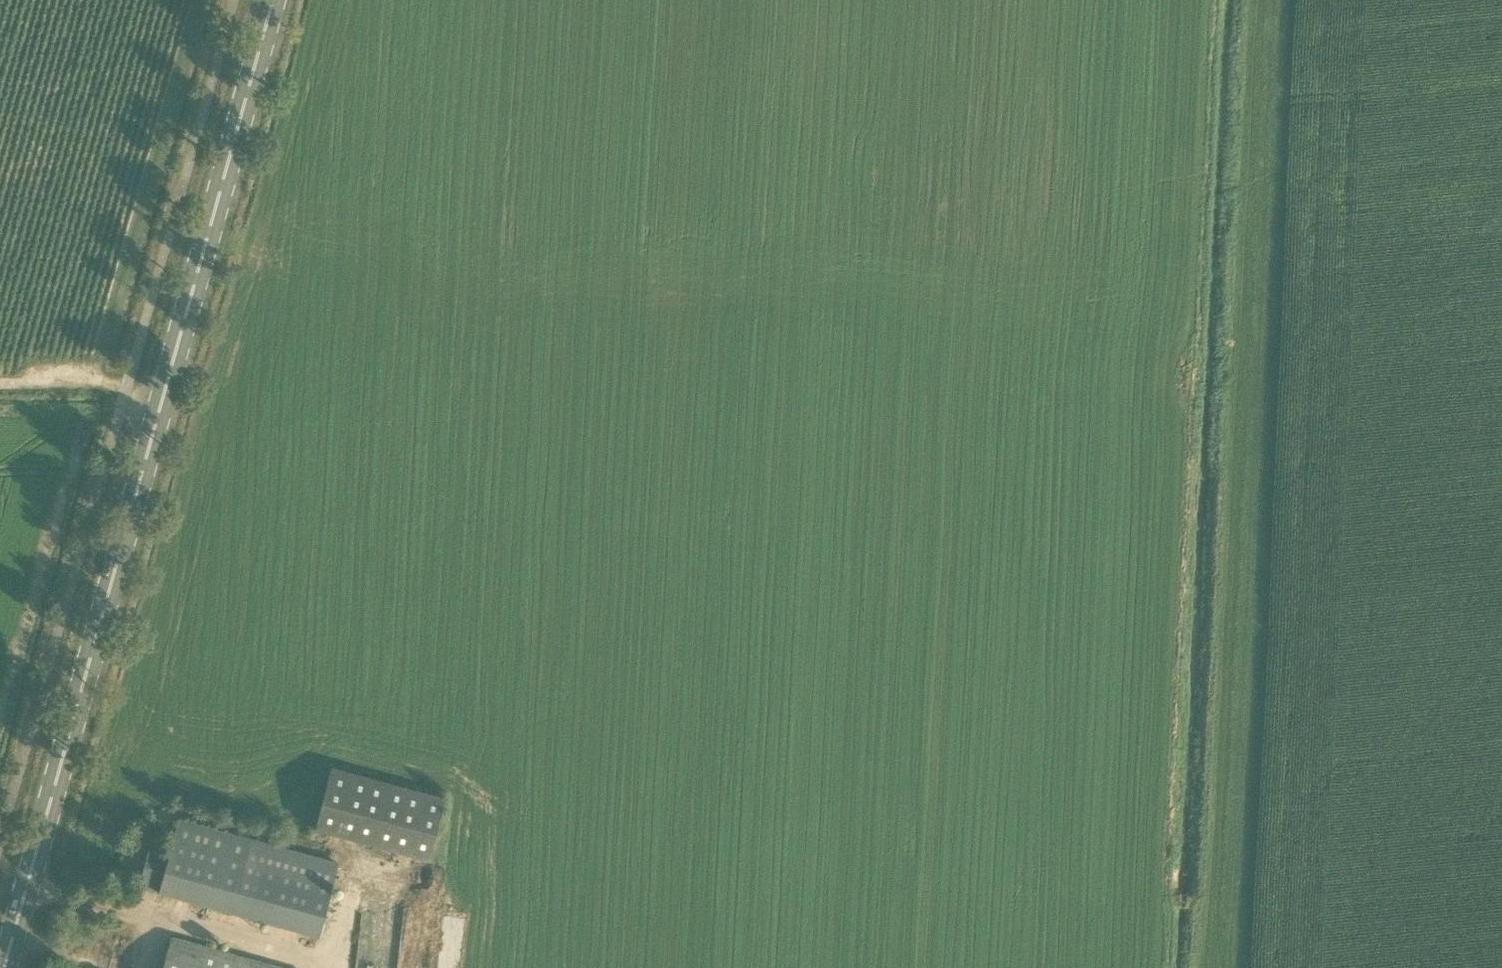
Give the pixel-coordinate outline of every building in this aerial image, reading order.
[(444,799),(331,767),(313,830),(426,862),(444,799)] [(338,864),(177,819),(167,856),(147,850),(137,887),(317,937),(338,864)] [(172,938),(163,967),(285,967),(172,938)]
